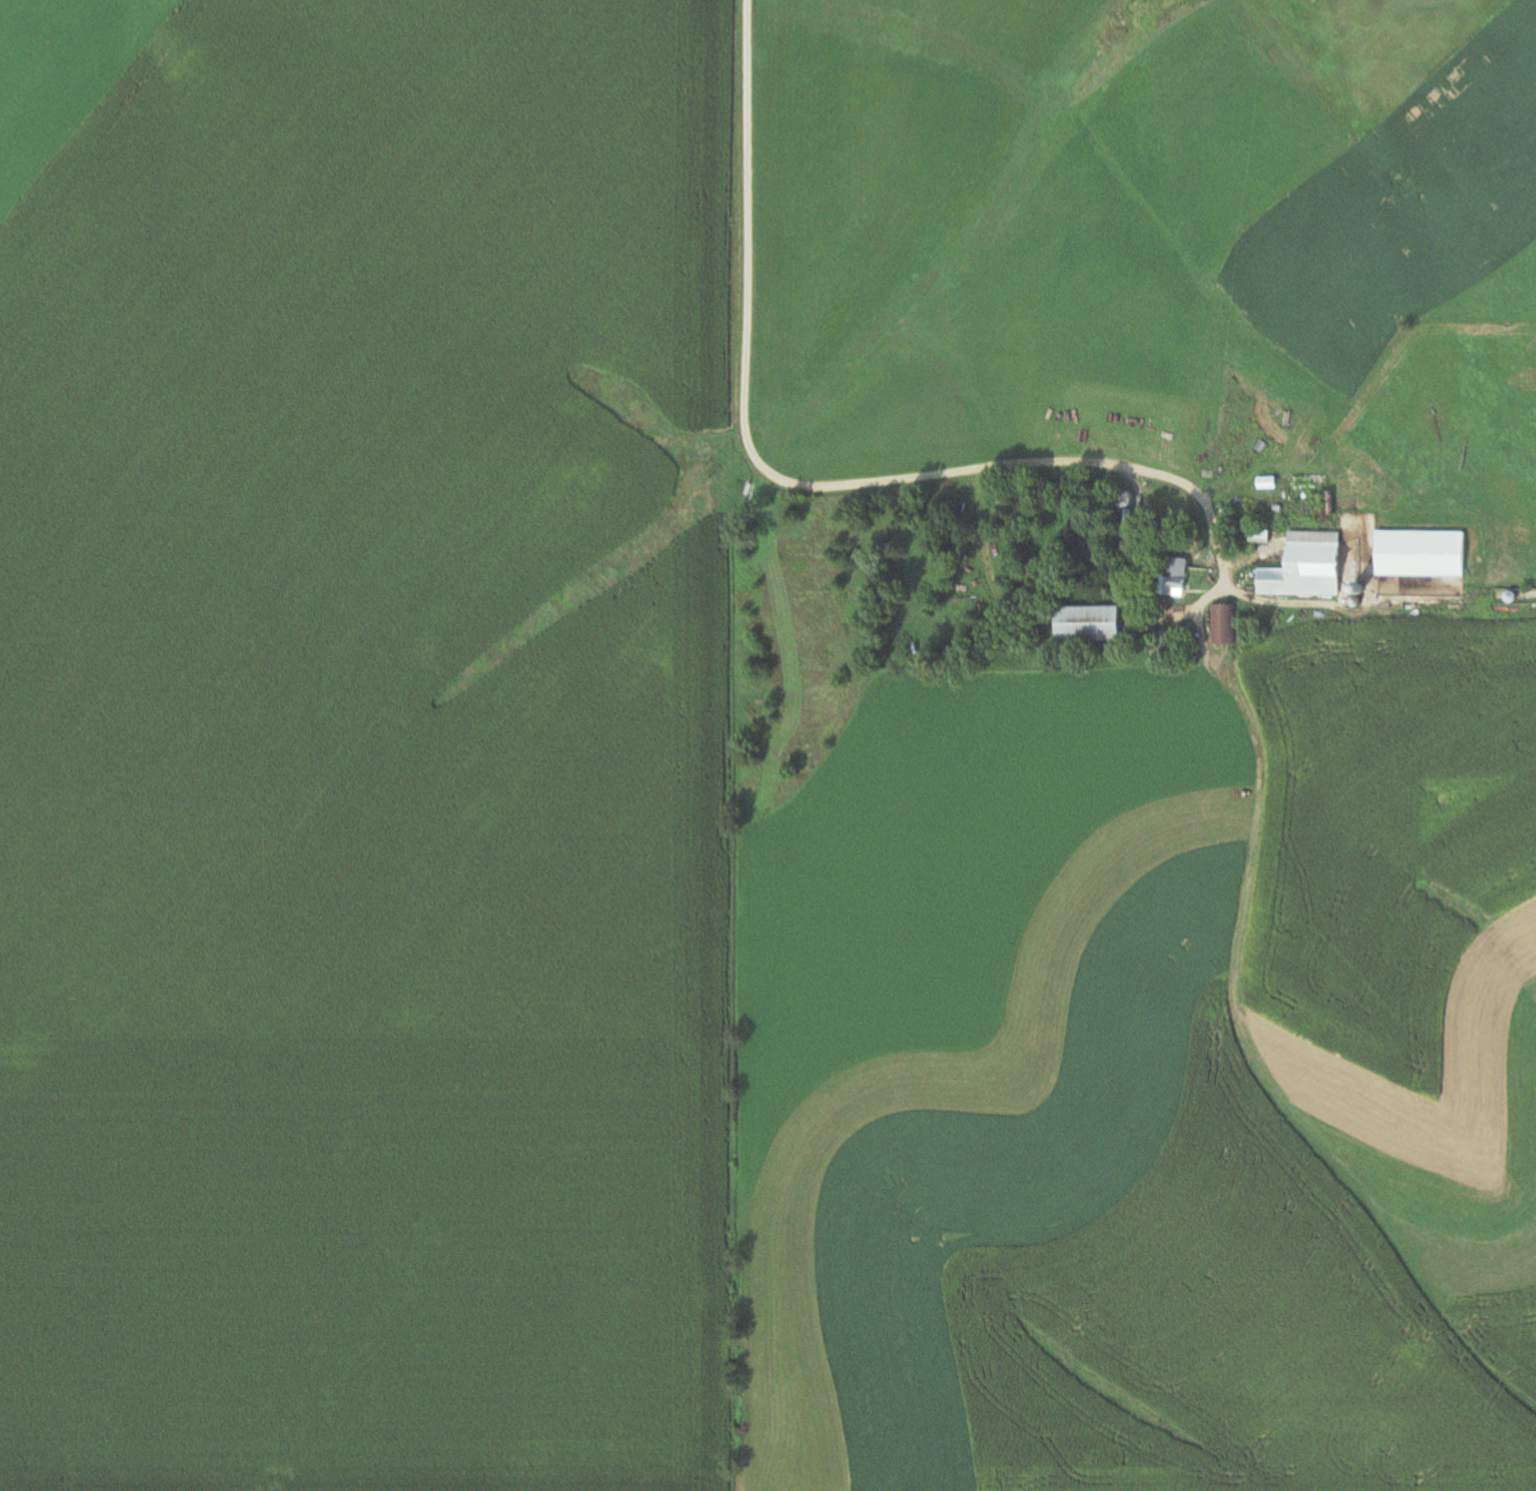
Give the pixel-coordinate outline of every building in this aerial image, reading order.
[(1341,532),(1290,531),(1289,568),(1259,568),(1259,594),(1340,595),(1341,532)] [(1466,576),(1466,531),(1378,531),(1378,575),(1466,576)] [(1187,596),(1187,577),(1167,576),(1166,595),(1187,596)] [(1237,605),(1219,605),(1219,644),(1237,644),(1237,605)] [(1057,607),(1057,641),(1121,641),(1121,607),(1057,607)]
